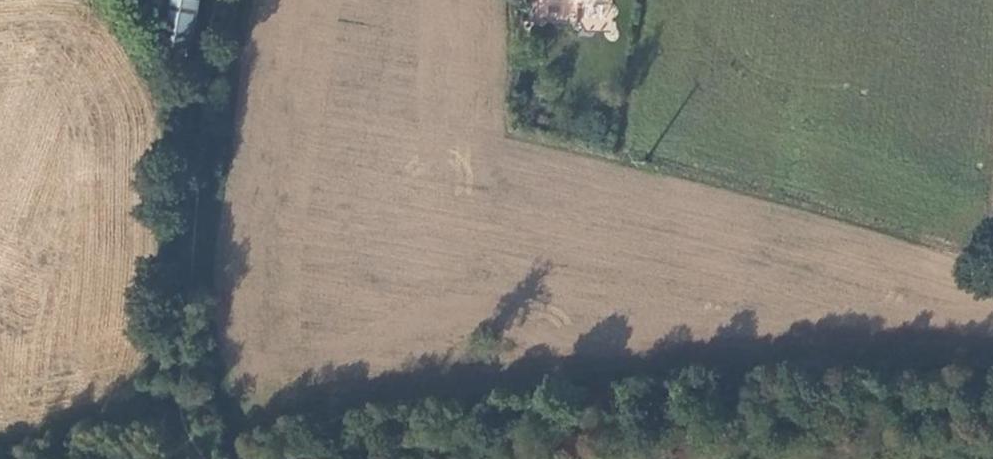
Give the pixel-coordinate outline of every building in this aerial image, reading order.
[(202,1),(198,0),(176,0),(167,44),(173,45),(171,56),(189,61),(202,1)]
